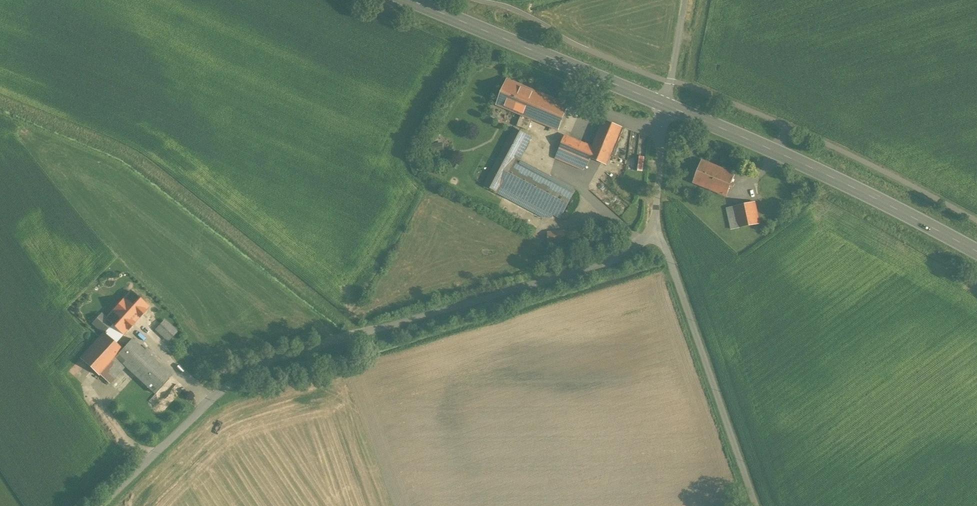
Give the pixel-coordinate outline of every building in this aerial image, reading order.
[(569,105),(507,80),(497,104),(521,115),(533,119),(558,130),(569,105)] [(533,119),(521,115),(516,126),(528,131),(533,119)] [(622,127),(603,119),(592,147),(564,136),(555,158),(583,170),(588,157),(606,165),(622,127)] [(531,137),(514,128),(484,185),(503,195),(506,190),(558,217),(574,189),(519,160),(531,137)] [(623,139),(631,140),(629,167),(636,167),(637,157),(644,157),(646,132),(623,130),(623,139)] [(429,143),(430,152),(443,150),(442,141),(429,143)] [(736,172),(701,158),(692,181),(726,195),(736,172)] [(755,203),(725,209),(730,231),(759,225),(755,203)] [(93,323),(104,333),(116,344),(124,335),(122,333),(134,320),(132,319),(146,304),(133,291),(106,320),(101,315),(93,323)] [(163,322),(156,330),(168,340),(175,332),(163,322)] [(116,344),(104,333),(80,358),(118,392),(134,374),(154,393),(170,376),(131,340),(122,349),(116,344)]
